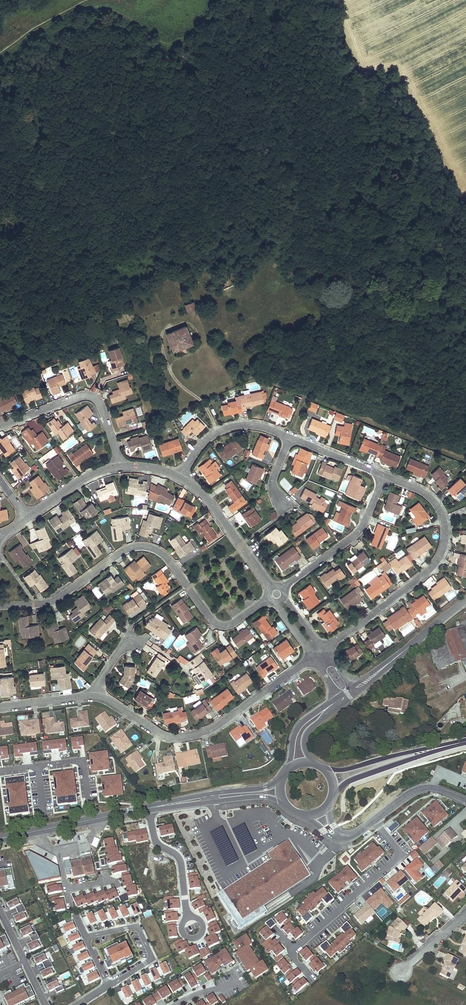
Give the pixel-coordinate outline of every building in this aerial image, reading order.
[(185,305),(187,311),(195,308),(193,302),(185,305)] [(186,326),(166,334),(173,351),(192,343),(186,326)] [(122,357),(118,346),(108,350),(111,358),(112,357),(113,359),(112,360),(110,360),(111,364),(112,367),(110,367),(112,372),(118,370),(120,367),(120,366),(124,365),(121,358),(122,357)] [(82,372),(85,378),(90,376),(90,374),(96,372),(94,367),(93,366),(92,366),(89,357),(78,361),(80,365),(81,367),(78,368),(80,373),(82,372)] [(65,382),(62,374),(47,380),(52,394),(60,391),(58,386),(58,385),(65,382)] [(113,394),(109,395),(112,403),(120,400),(119,397),(125,395),(133,392),(131,386),(130,387),(127,379),(117,383),(118,387),(119,387),(120,389),(119,389),(112,391),(113,394)] [(34,386),(25,389),(26,392),(22,393),(26,403),(30,401),(29,400),(33,398),(32,398),(34,397),(35,399),(42,397),(39,387),(35,389),(34,386)] [(241,404),(242,410),(246,409),(246,406),(264,402),(263,398),(265,398),(266,397),(265,392),(264,392),(263,391),(261,391),(262,391),(250,394),(244,395),(239,396),(241,404)] [(0,410),(6,407),(8,410),(12,408),(11,405),(12,404),(13,404),(17,402),(12,392),(4,396),(3,395),(0,397),(0,410)] [(238,412),(242,412),(242,410),(241,404),(236,405),(236,400),(227,402),(228,404),(221,406),(223,415),(230,414),(230,412),(237,410),(238,412)] [(271,400),(267,410),(271,412),(271,411),(279,414),(286,417),(286,416),(289,417),(293,409),(290,408),(290,407),(275,401),(271,400)] [(318,405),(311,401),(307,409),(315,412),(318,405)] [(88,431),(96,425),(93,422),(91,424),(87,418),(86,416),(88,415),(89,416),(93,413),(87,405),(75,414),(81,422),(82,421),(86,427),(85,428),(88,431)] [(137,421),(133,408),(127,410),(128,414),(124,415),(115,418),(118,427),(126,425),(125,423),(133,421),(133,422),(137,421)] [(344,415),(336,412),(333,418),(342,422),(344,415)] [(56,421),(53,418),(47,422),(52,429),(55,427),(59,433),(63,439),(68,436),(67,435),(74,431),(68,422),(64,424),(64,425),(63,426),(62,426),(58,419),(56,421)] [(326,437),(331,426),(312,418),(308,428),(317,432),(323,434),(322,435),(326,437)] [(205,426),(197,419),(195,421),(188,428),(186,425),(183,428),(189,433),(191,431),(196,435),(205,426)] [(193,419),(186,425),(188,428),(195,421),(193,419)] [(349,444),(352,424),(345,423),(344,426),(337,425),(336,430),(341,431),(340,435),(339,443),(349,444)] [(30,430),(28,427),(21,432),(26,439),(29,437),(33,442),(38,449),(42,445),(42,444),(48,440),(42,431),(38,434),(39,435),(37,436),(37,435),(32,429),(30,430)] [(2,450),(3,452),(6,456),(15,449),(9,442),(10,441),(6,435),(1,439),(0,438),(0,452),(2,450)] [(127,441),(130,451),(134,450),(133,447),(140,445),(142,444),(142,446),(141,446),(143,452),(152,449),(148,435),(138,438),(138,439),(132,441),(131,440),(127,441)] [(266,443),(268,438),(260,435),(259,440),(258,440),(252,454),(263,458),(264,454),(262,454),(264,449),(267,443),(266,443)] [(367,451),(377,455),(380,446),(381,445),(364,438),(360,448),(367,451)] [(171,440),(159,444),(163,455),(170,453),(169,451),(173,450),(174,452),(182,449),(179,439),(172,442),(171,440)] [(236,439),(219,450),(220,451),(233,442),(234,444),(237,441),(236,439)] [(233,442),(220,451),(226,459),(242,448),(237,441),(234,444),(233,442)] [(80,463),(79,462),(92,452),(86,443),(72,453),(74,456),(71,459),(76,466),(80,463)] [(385,448),(380,446),(377,455),(376,456),(381,458),(380,460),(388,464),(391,465),(396,467),(401,456),(384,450),(385,448)] [(309,459),(296,454),(294,458),(296,459),(294,465),(291,472),(302,476),(307,463),(309,459)] [(269,464),(271,457),(265,455),(262,462),(269,464)] [(17,471),(21,477),(26,474),(25,472),(30,468),(25,463),(19,456),(10,462),(13,466),(13,465),(14,467),(11,469),(14,473),(17,471)] [(58,456),(46,465),(55,477),(58,474),(60,477),(68,471),(65,468),(63,469),(60,466),(63,463),(58,456)] [(424,477),(429,466),(410,458),(406,468),(413,471),(421,474),(420,476),(424,477)] [(207,460),(199,467),(202,471),(203,470),(207,475),(206,477),(210,483),(221,475),(216,469),(212,463),(210,464),(210,463),(207,460)] [(326,463),(322,462),(319,469),(318,473),(330,478),(330,477),(338,480),(342,470),(334,466),(333,468),(325,465),(326,463)] [(246,480),(256,484),(258,478),(261,472),(262,472),(264,468),(253,464),(246,480)] [(444,472),(439,467),(431,474),(434,477),(436,480),(435,481),(440,486),(439,487),(442,490),(448,484),(445,481),(448,478),(443,473),(444,472)] [(362,478),(353,474),(350,481),(351,481),(354,482),(349,495),(355,498),(356,496),(360,498),(365,487),(359,484),(362,478)] [(36,491),(40,496),(45,493),(44,492),(49,488),(44,482),(43,483),(38,475),(29,482),(32,485),(33,486),(30,488),(33,493),(36,491)] [(129,478),(127,492),(141,495),(142,491),(145,491),(147,482),(143,481),(142,484),(137,483),(138,479),(129,478)] [(448,489),(458,500),(464,494),(463,493),(465,491),(465,484),(460,478),(448,489)] [(231,480),(225,485),(227,488),(225,489),(234,501),(241,495),(231,480)] [(345,494),(349,495),(354,482),(351,481),(345,494)] [(100,489),(96,491),(99,498),(103,496),(104,499),(107,498),(113,495),(118,494),(113,482),(105,485),(106,487),(107,489),(105,489),(101,490),(100,489)] [(154,492),(150,490),(149,497),(154,500),(156,497),(160,500),(169,505),(174,496),(167,492),(168,490),(158,484),(154,492)] [(293,494),(299,489),(296,486),(290,491),(293,494)] [(317,495),(305,488),(300,497),(312,503),(311,505),(323,512),(329,501),(325,499),(324,501),(320,499),(316,497),(317,495)] [(399,495),(390,491),(387,500),(388,501),(389,501),(386,509),(399,515),(402,506),(396,504),(399,495)] [(246,502),(241,495),(234,501),(234,502),(228,507),(232,513),(246,502)] [(90,517),(98,512),(91,502),(87,506),(86,506),(85,504),(85,503),(81,497),(73,503),(82,515),(83,514),(86,512),(90,517)] [(187,514),(191,516),(196,507),(192,505),(181,499),(178,497),(172,508),(176,510),(177,508),(187,514)] [(336,521),(346,525),(348,519),(352,511),(350,510),(352,506),(342,502),(340,506),(342,507),(340,513),(336,521)] [(424,510),(418,503),(410,509),(416,517),(413,519),(417,525),(428,517),(423,511),(424,510)] [(253,506),(241,514),(244,518),(246,517),(252,526),(261,519),(253,506)] [(56,515),(49,521),(57,533),(70,524),(67,521),(70,519),(64,511),(61,513),(63,515),(59,518),(57,516),(56,515)] [(159,528),(162,517),(149,513),(147,521),(145,527),(141,526),(139,534),(147,537),(148,533),(150,533),(152,526),(153,525),(155,526),(154,527),(159,528)] [(298,522),(299,523),(292,528),(297,535),(314,522),(310,516),(312,515),(309,513),(308,514),(307,513),(297,521),(298,522)] [(111,526),(113,540),(122,539),(121,532),(120,529),(121,529),(130,528),(129,517),(116,518),(117,525),(112,526),(111,526)] [(250,527),(252,526),(246,517),(244,518),(250,527)] [(217,536),(205,519),(198,524),(197,522),(193,525),(197,530),(202,537),(204,535),(209,541),(217,536)] [(299,523),(298,522),(290,528),(295,536),(297,535),(292,528),(299,523)] [(389,528),(378,523),(376,527),(378,528),(375,534),(371,544),(381,548),(389,528)] [(40,540),(35,542),(37,547),(39,552),(48,548),(45,542),(49,540),(50,540),(44,526),(36,530),(39,537),(40,539),(40,540)] [(279,531),(276,527),(266,534),(270,538),(272,537),(275,541),(279,545),(288,538),(281,529),(279,531)] [(327,534),(322,527),(306,539),(312,548),(316,545),(317,546),(320,544),(319,542),(318,541),(327,534)] [(86,547),(94,558),(102,553),(97,547),(95,545),(96,545),(103,539),(96,530),(86,538),(90,543),(87,546),(86,547)] [(170,540),(177,551),(179,550),(182,556),(190,550),(190,551),(194,549),(189,541),(185,544),(178,534),(170,540)] [(431,546),(425,536),(406,550),(413,559),(419,555),(418,553),(427,547),(428,548),(431,546)] [(20,544),(9,552),(13,557),(16,555),(19,559),(24,566),(32,560),(27,554),(26,555),(21,548),(22,547),(20,544)] [(279,557),(275,560),(281,569),(288,564),(294,559),(295,561),(301,557),(299,554),(295,548),(293,546),(279,557)] [(61,564),(70,576),(77,571),(73,565),(72,565),(70,563),(71,562),(78,557),(72,548),(61,556),(65,561),(62,564),(61,564)] [(370,560),(363,551),(356,556),(357,557),(351,562),(347,565),(353,572),(370,560)] [(460,553),(459,559),(460,559),(458,565),(456,574),(465,577),(465,576),(465,555),(460,553)] [(151,565),(144,556),(136,562),(129,568),(127,566),(124,569),(132,580),(136,577),(143,571),(151,565)] [(396,558),(389,562),(397,573),(401,570),(403,568),(404,570),(412,564),(411,564),(406,556),(398,561),(396,558)] [(391,567),(387,562),(381,567),(384,571),(385,572),(391,567)] [(345,576),(339,567),(335,571),(333,568),(326,574),(320,578),(326,586),(339,577),(341,579),(345,576)] [(167,579),(160,569),(151,576),(158,585),(156,586),(161,593),(162,592),(166,590),(169,587),(166,583),(165,581),(167,579)] [(145,574),(143,571),(136,577),(138,580),(145,574)] [(393,583),(385,572),(384,571),(382,573),(383,575),(389,583),(390,585),(393,583)] [(31,572),(24,577),(30,586),(35,583),(37,585),(36,585),(41,591),(48,586),(40,574),(39,575),(35,577),(31,572)] [(380,579),(371,585),(365,589),(372,598),(378,593),(377,591),(389,583),(383,575),(379,578),(380,579)] [(107,578),(98,584),(104,592),(109,588),(112,591),(112,592),(124,583),(119,576),(112,580),(113,581),(111,583),(110,582),(107,578)] [(369,582),(371,585),(380,579),(379,578),(377,576),(369,582)] [(432,590),(428,593),(433,600),(451,587),(444,577),(441,580),(442,581),(437,585),(431,589),(432,590)] [(389,583),(377,591),(378,593),(390,585),(389,583)] [(315,592),(310,585),(300,592),(303,596),(305,595),(306,598),(305,599),(303,600),(309,608),(319,601),(313,593),(315,592)] [(360,595),(355,589),(340,600),(346,608),(352,604),(358,600),(359,601),(363,599),(360,595)] [(132,598),(125,603),(131,612),(136,609),(142,604),(143,606),(146,603),(144,600),(140,594),(139,593),(139,594),(132,598)] [(430,603),(424,594),(417,599),(415,600),(412,603),(413,605),(407,610),(413,618),(416,616),(415,614),(418,612),(424,608),(430,603)] [(91,606),(83,595),(74,601),(76,605),(77,605),(78,606),(78,607),(71,611),(73,613),(70,616),(74,622),(81,617),(79,614),(85,611),(91,606)] [(188,609),(181,599),(171,605),(184,623),(191,618),(186,610),(187,609),(188,609)] [(125,603),(122,605),(128,614),(131,612),(125,603)] [(407,610),(404,606),(400,609),(402,611),(395,616),(393,614),(387,618),(388,620),(392,627),(393,628),(408,617),(411,620),(413,619),(413,618),(407,610)] [(339,623),(329,610),(326,612),(323,608),(317,613),(320,616),(321,615),(325,622),(323,624),(328,630),(330,628),(332,629),(336,626),(335,625),(339,623)] [(27,616),(18,617),(20,631),(21,631),(25,631),(26,637),(39,636),(37,625),(28,626),(27,623),(28,623),(27,616)] [(150,619),(145,626),(152,630),(157,634),(156,635),(160,638),(161,636),(165,639),(171,630),(167,627),(168,625),(155,616),(153,618),(152,618),(151,620),(150,619)] [(260,617),(252,623),(255,626),(257,624),(268,639),(276,634),(274,631),(275,630),(273,626),(271,627),(270,628),(268,626),(270,625),(265,618),(262,620),(260,617)] [(408,617),(393,628),(395,630),(408,620),(409,621),(411,620),(408,617)] [(100,618),(90,630),(97,637),(108,625),(109,626),(112,623),(106,618),(104,621),(100,618)] [(55,642),(68,638),(65,627),(60,628),(61,629),(59,630),(58,629),(56,622),(54,623),(52,619),(45,621),(47,629),(51,628),(53,634),(55,642)] [(392,627),(388,620),(383,623),(387,630),(392,627)] [(108,625),(97,637),(98,638),(109,626),(108,625)] [(463,626),(436,637),(438,643),(429,646),(434,658),(435,657),(439,670),(462,661),(465,667),(465,666),(465,635),(463,626)] [(196,627),(185,635),(189,642),(196,651),(204,646),(198,638),(202,635),(196,627)] [(385,635),(379,627),(367,636),(369,639),(366,641),(370,647),(374,645),(373,644),(379,639),(385,635)] [(247,628),(232,639),(238,647),(247,641),(253,637),(253,636),(247,628)] [(293,648),(286,639),(274,648),(282,659),(285,656),(284,655),(293,648)] [(196,651),(189,642),(186,644),(190,649),(191,649),(194,653),(196,651)] [(97,651),(89,643),(77,658),(86,665),(90,659),(97,651)] [(344,652),(349,660),(353,657),(362,651),(357,644),(354,646),(353,645),(344,652)] [(237,655),(230,645),(226,648),(232,656),(233,658),(237,655)] [(232,656),(226,648),(219,652),(218,650),(212,654),(220,665),(232,656)] [(294,650),(293,648),(284,655),(285,656),(294,650)] [(155,676),(167,658),(159,653),(156,656),(147,671),(155,676)] [(201,662),(197,656),(190,660),(199,671),(196,673),(196,674),(202,682),(213,674),(203,661),(201,662)] [(271,669),(277,665),(271,656),(258,665),(261,669),(258,671),(263,678),(266,675),(265,674),(271,669)] [(199,671),(190,660),(188,662),(196,673),(199,671)] [(64,665),(50,667),(52,679),(57,678),(57,677),(59,677),(59,678),(60,685),(62,685),(63,689),(71,688),(70,679),(66,680),(65,674),(64,665)] [(135,666),(125,665),(124,674),(125,674),(125,676),(121,683),(127,687),(134,677),(135,666)] [(44,673),(29,675),(30,686),(35,685),(41,685),(45,685),(44,673)] [(235,682),(231,685),(238,694),(242,691),(241,690),(246,686),(253,681),(247,673),(235,681),(235,682)] [(202,682),(196,674),(193,676),(199,684),(202,682)] [(302,679),(305,682),(297,687),(304,696),(316,688),(310,679),(311,678),(308,674),(302,679)] [(3,690),(4,696),(10,696),(10,694),(16,693),(15,686),(14,686),(13,677),(2,678),(0,678),(0,690),(3,690)] [(228,688),(210,701),(217,710),(222,707),(221,706),(227,702),(233,697),(228,688)] [(150,701),(152,698),(140,690),(134,699),(140,702),(146,706),(145,707),(149,710),(153,703),(152,702),(150,701)] [(289,691),(272,703),(279,712),(296,701),(289,691)] [(406,715),(408,701),(396,699),(396,700),(384,698),(383,706),(389,707),(388,712),(406,715)] [(196,719),(203,714),(208,711),(208,712),(212,709),(205,699),(201,702),(202,703),(190,712),(196,719)] [(273,717),(267,709),(260,714),(254,718),(253,717),(250,719),(256,727),(259,725),(260,727),(266,722),(273,717)] [(177,710),(163,713),(165,723),(174,722),(180,720),(180,722),(184,721),(182,711),(178,712),(177,710)] [(87,711),(78,713),(79,718),(79,719),(78,719),(71,719),(72,728),(89,726),(87,711)] [(117,725),(114,721),(112,723),(109,718),(105,712),(96,719),(106,732),(117,725)] [(55,724),(54,718),(45,719),(47,734),(65,732),(63,723),(56,724),(56,725),(55,725),(55,724)] [(25,722),(20,722),(22,736),(40,734),(38,720),(34,720),(34,722),(25,723),(25,722)] [(267,723),(266,722),(260,727),(259,725),(256,727),(259,731),(267,726),(267,723)] [(14,734),(12,723),(5,725),(0,725),(0,736),(14,734)] [(241,731),(238,727),(230,734),(236,742),(242,738),(246,743),(254,737),(246,726),(242,729),(243,730),(241,731)] [(124,734),(121,730),(110,738),(121,753),(132,745),(130,742),(129,743),(123,735),(124,734)] [(84,746),(83,738),(71,740),(73,751),(80,750),(80,747),(84,746)] [(67,751),(66,740),(42,743),(44,755),(51,754),(51,751),(59,750),(59,752),(67,751)] [(38,755),(37,744),(13,747),(15,758),(22,757),(22,754),(30,753),(31,756),(38,755)] [(227,755),(225,744),(216,745),(216,747),(211,748),(210,747),(206,748),(208,756),(208,755),(212,755),(212,757),(212,758),(227,755)] [(1,757),(2,760),(9,759),(8,748),(0,749),(0,757),(1,757)] [(137,756),(139,754),(137,751),(126,759),(135,773),(144,767),(140,761),(137,756)] [(181,753),(175,754),(178,767),(183,766),(183,765),(197,762),(196,756),(195,751),(188,753),(181,754),(181,753)] [(108,770),(107,762),(108,762),(107,754),(99,755),(99,754),(91,755),(92,763),(91,763),(92,771),(100,770),(100,771),(108,770)] [(199,755),(196,756),(197,762),(183,765),(183,766),(200,763),(199,755)] [(175,770),(172,757),(168,758),(164,758),(165,763),(156,765),(158,774),(175,770)] [(75,795),(73,781),(74,781),(73,772),(53,775),(55,783),(57,798),(56,798),(58,806),(77,804),(76,795),(75,795)] [(123,794),(122,786),(121,786),(119,776),(111,778),(111,779),(102,780),(103,788),(104,788),(105,797),(114,796),(114,795),(123,794)] [(28,806),(25,785),(26,785),(25,777),(5,779),(6,787),(7,787),(9,808),(10,816),(29,813),(28,806)] [(447,815),(435,803),(423,815),(435,827),(447,815)] [(417,820),(404,830),(414,843),(427,833),(417,820)] [(400,825),(397,821),(388,829),(391,832),(400,825)] [(173,824),(160,827),(161,836),(175,833),(173,824)] [(232,831),(245,856),(257,850),(245,825),(232,831)] [(147,827),(127,831),(129,842),(137,840),(137,842),(149,840),(147,827)] [(210,833),(226,867),(239,861),(222,827),(210,833)] [(435,842),(432,837),(419,848),(425,854),(438,843),(442,849),(457,836),(450,829),(435,842)] [(132,886),(130,876),(129,876),(128,872),(127,872),(125,866),(124,866),(124,862),(122,862),(121,856),(119,856),(117,849),(115,849),(113,839),(104,841),(106,851),(105,851),(107,858),(109,865),(117,863),(118,867),(112,868),(114,875),(122,873),(123,877),(122,877),(124,888),(127,887),(128,893),(129,898),(137,896),(135,886),(132,886)] [(308,872),(292,847),(288,842),(285,850),(272,860),(224,891),(218,895),(240,930),(265,914),(261,908),(310,876),(308,872)] [(269,855),(272,860),(285,850),(288,842),(269,855)] [(373,844),(354,860),(359,865),(357,867),(362,872),(371,864),(367,859),(369,856),(375,862),(384,854),(379,848),(377,849),(373,844)] [(60,877),(59,867),(29,851),(25,852),(38,881),(60,877)] [(84,872),(93,870),(94,870),(91,855),(81,857),(82,859),(70,862),(73,877),(85,874),(84,872)] [(424,864),(418,857),(404,869),(416,883),(423,877),(417,870),(424,864)] [(439,870),(444,866),(439,861),(434,865),(439,870)] [(176,876),(175,866),(157,868),(158,878),(176,876)] [(347,867),(329,883),(338,894),(346,888),(342,882),(344,880),(349,885),(356,878),(347,867)] [(8,887),(8,889),(15,888),(11,868),(0,871),(0,891),(4,890),(4,888),(8,887)] [(401,871),(386,884),(394,893),(408,880),(401,871)] [(196,873),(188,874),(188,878),(190,878),(191,889),(201,888),(200,880),(199,880),(198,877),(197,877),(196,873)] [(445,894),(452,901),(461,892),(460,892),(461,890),(462,891),(463,892),(465,889),(457,881),(445,894)] [(62,892),(61,885),(56,886),(55,882),(49,884),(49,888),(47,888),(49,895),(62,892)] [(158,895),(155,882),(146,883),(148,896),(158,895)] [(99,904),(108,899),(109,902),(119,897),(115,889),(109,892),(106,886),(102,888),(104,891),(98,894),(96,888),(92,890),(94,893),(88,896),(85,890),(81,892),(83,896),(77,898),(75,893),(71,894),(77,908),(87,904),(88,906),(98,902),(99,904)] [(394,902),(381,888),(367,901),(375,909),(382,903),(387,908),(394,902)] [(316,907),(322,903),(320,901),(322,900),(327,906),(334,900),(329,894),(327,895),(323,889),(315,895),(314,893),(303,903),(304,906),(297,912),(302,917),(301,918),(306,924),(313,918),(308,913),(309,911),(311,913),(316,908),(316,907)] [(129,901),(129,898),(128,893),(125,893),(118,897),(119,897),(121,903),(129,901)] [(205,894),(197,898),(198,902),(192,905),(195,911),(199,910),(200,914),(204,912),(208,922),(216,919),(211,908),(209,909),(208,905),(206,906),(203,900),(206,899),(205,894)] [(174,896),(165,897),(165,902),(168,902),(168,911),(165,911),(166,922),(168,922),(169,938),(178,937),(177,921),(179,921),(178,913),(175,913),(174,910),(181,909),(180,899),(174,899),(174,896)] [(65,910),(63,900),(59,901),(58,897),(52,898),(52,902),(54,902),(57,912),(65,910)] [(27,911),(23,904),(20,905),(17,899),(7,904),(8,907),(9,907),(10,910),(15,908),(19,915),(13,918),(14,918),(16,924),(27,919),(24,913),(27,911)] [(365,906),(354,916),(361,924),(375,913),(367,903),(364,905),(365,906)] [(131,908),(127,910),(130,917),(134,915),(135,917),(142,914),(137,904),(130,907),(131,908)] [(435,904),(429,910),(429,909),(421,917),(428,923),(435,916),(437,918),(443,911),(435,904)] [(119,910),(116,912),(119,919),(123,918),(124,919),(130,917),(127,910),(125,907),(119,909),(119,910)] [(108,913),(105,914),(108,921),(108,922),(112,920),(113,922),(119,919),(116,912),(114,909),(108,912),(108,913)] [(97,915),(94,917),(97,923),(97,924),(101,922),(102,924),(108,921),(105,914),(103,911),(97,914),(97,915)] [(87,917),(83,919),(86,926),(90,924),(91,926),(97,923),(94,917),(92,913),(86,916),(87,917)] [(287,920),(281,914),(275,919),(280,926),(283,923),(287,920)] [(428,924),(428,923),(421,917),(421,916),(417,920),(425,927),(428,924)] [(398,918),(389,928),(387,937),(398,939),(399,933),(403,930),(404,931),(407,927),(403,923),(398,918)] [(295,930),(289,924),(292,922),(289,919),(287,920),(283,923),(286,927),(282,930),(288,936),(290,934),(295,930)] [(65,921),(58,924),(60,929),(63,927),(66,934),(70,932),(76,929),(73,922),(67,925),(65,921)] [(216,922),(208,925),(210,929),(208,930),(211,936),(205,939),(209,947),(220,942),(216,934),(222,931),(216,922)] [(331,958),(338,952),(339,954),(345,949),(350,944),(349,942),(356,936),(351,930),(352,929),(347,923),(340,929),(345,935),(344,936),(342,935),(337,939),(337,940),(331,945),(333,946),(331,947),(326,942),(319,947),(325,954),(326,953),(331,958)] [(40,939),(36,932),(33,933),(30,926),(20,931),(21,934),(23,938),(29,935),(32,943),(27,945),(27,946),(29,950),(30,952),(40,948),(37,941),(40,939)] [(269,939),(273,936),(266,927),(260,933),(266,941),(263,944),(265,947),(272,942),(269,939)] [(296,940),(302,935),(297,928),(295,930),(290,934),(296,940)] [(72,936),(70,932),(66,934),(63,935),(65,939),(68,938),(70,944),(75,942),(80,939),(78,933),(72,936)] [(7,948),(10,946),(5,936),(4,936),(0,939),(0,951),(7,948)] [(246,936),(233,944),(239,953),(236,954),(247,972),(250,971),(255,979),(268,971),(262,962),(259,964),(249,947),(252,945),(246,936)] [(182,939),(175,943),(179,953),(185,950),(189,958),(200,953),(202,958),(211,953),(208,946),(199,951),(197,945),(191,947),(187,941),(184,942),(182,939)] [(279,945),(275,939),(272,942),(265,947),(264,948),(269,953),(272,951),(279,945)] [(77,945),(75,942),(70,944),(68,945),(70,949),(72,948),(75,954),(80,951),(85,949),(82,943),(77,945)] [(107,961),(104,962),(108,970),(112,968),(112,967),(121,962),(121,964),(126,962),(125,961),(124,958),(131,955),(126,943),(119,947),(118,945),(106,950),(108,956),(105,958),(107,961)] [(281,954),(285,951),(279,945),(272,951),(278,957),(275,959),(277,963),(283,958),(281,954)] [(317,958),(318,958),(315,955),(313,956),(306,948),(299,954),(306,962),(309,959),(312,963),(317,958)] [(209,960),(204,963),(212,975),(220,969),(217,964),(220,962),(224,967),(233,962),(225,950),(220,953),(221,953),(209,961),(209,960)] [(81,955),(80,951),(75,954),(72,955),(74,959),(77,958),(80,963),(84,961),(90,959),(87,953),(81,955)] [(53,967),(50,959),(47,961),(44,955),(34,960),(35,963),(37,965),(36,965),(36,966),(42,963),(46,970),(40,973),(43,979),(53,974),(50,968),(53,967)] [(455,965),(458,960),(453,957),(448,955),(444,963),(445,963),(446,964),(443,969),(440,974),(445,977),(449,978),(451,974),(455,965)] [(324,968),(317,958),(312,963),(309,965),(313,970),(314,969),(316,971),(318,973),(324,968)] [(277,966),(285,975),(286,974),(291,969),(292,969),(288,964),(287,964),(285,963),(283,960),(277,966)] [(86,965),(84,961),(80,963),(77,965),(79,969),(82,967),(84,973),(89,971),(94,968),(91,962),(86,965)] [(160,968),(156,969),(160,977),(163,975),(164,977),(171,973),(166,963),(159,966),(160,968)] [(201,965),(192,971),(195,974),(197,978),(206,972),(201,965)] [(150,973),(147,975),(150,983),(154,981),(155,983),(161,980),(160,977),(156,969),(150,972),(150,973)] [(297,978),(301,975),(297,970),(294,973),(291,969),(286,974),(289,977),(286,979),(290,984),(292,983),(297,978)] [(91,975),(89,971),(84,973),(82,974),(84,978),(86,977),(90,984),(99,979),(96,972),(91,975)] [(197,978),(195,974),(191,977),(190,974),(184,978),(191,989),(197,986),(195,983),(198,980),(197,978)] [(141,979),(137,981),(141,989),(145,987),(146,988),(151,985),(150,983),(147,975),(141,978),(141,979)] [(297,993),(307,984),(303,979),(300,982),(297,978),(292,983),(295,986),(293,988),(297,993)] [(185,986),(181,980),(169,987),(174,994),(182,989),(182,988),(185,986)] [(60,987),(57,981),(46,986),(48,989),(49,992),(55,990),(57,993),(64,990),(62,986),(60,987)] [(132,985),(128,987),(132,995),(136,993),(136,994),(142,991),(141,989),(137,981),(131,984),(132,985)] [(30,986),(26,988),(17,992),(12,995),(7,998),(2,1000),(5,1004),(18,1004),(29,1000),(35,997),(30,986)] [(122,991),(118,993),(121,1001),(125,999),(126,1000),(133,997),(132,995),(128,987),(121,990),(122,991)] [(163,1001),(172,996),(167,988),(155,996),(159,1002),(162,1000),(163,1001)] [(206,999),(209,1004),(213,1004),(218,1002),(213,995),(206,999)] [(159,1002),(155,996),(143,1003),(145,1004),(157,1004),(156,1004),(159,1002)]
